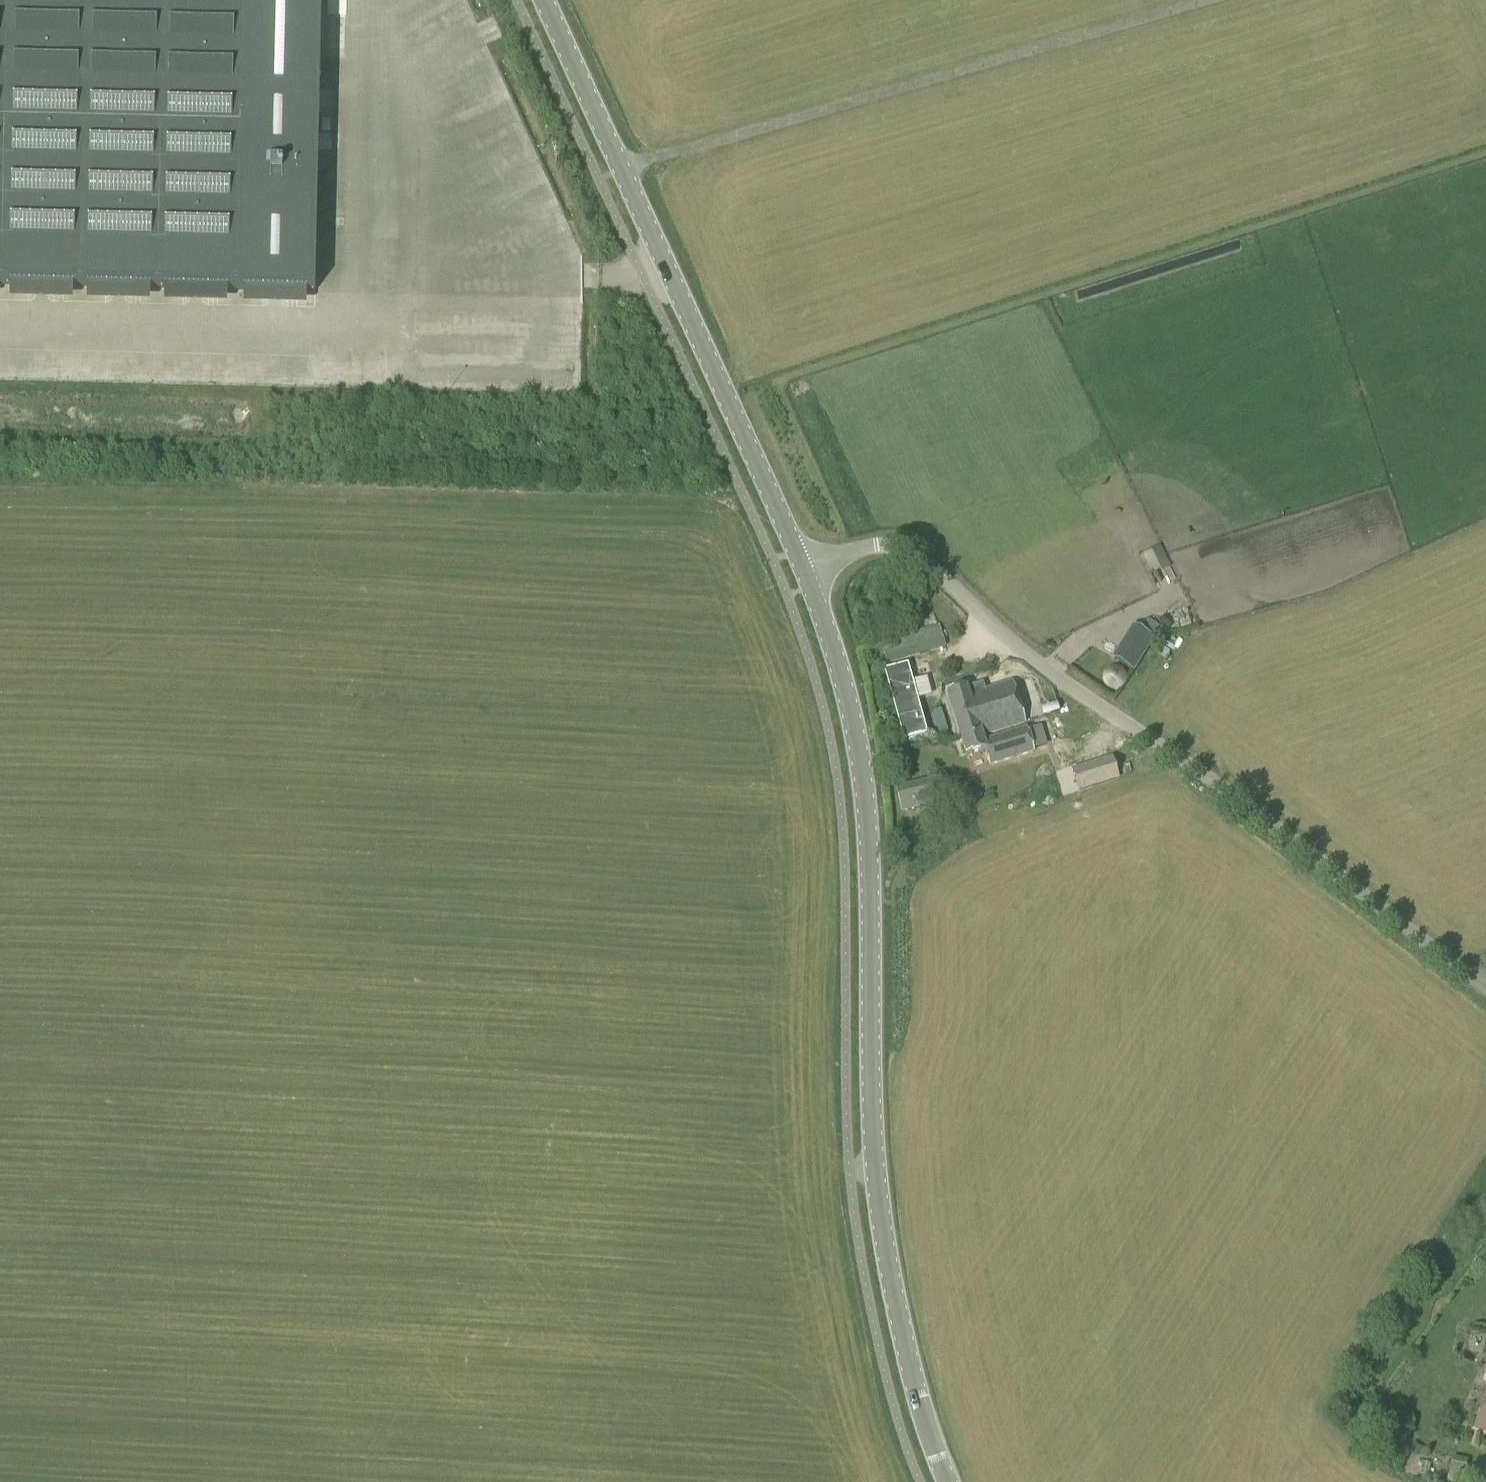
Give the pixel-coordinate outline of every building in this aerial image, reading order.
[(315,292),(319,90),(0,83),(0,285),(315,292)] [(1132,626),(1112,659),(1134,673),(1155,639),(1153,639),(1166,632),(1149,621),(1135,627),(1132,626)] [(888,666),(946,648),(939,624),(881,642),(888,666)] [(967,757),(985,751),(990,767),(1034,754),(1027,729),(985,742),(983,737),(1026,725),(1013,682),(986,690),(984,684),(948,695),(961,738),(967,757)] [(913,810),(940,804),(935,779),(908,785),(913,810)] [(1475,1427),(1485,1431),(1485,1400),(1475,1427)] [(1469,1459),(1451,1456),(1447,1481),(1465,1481),(1469,1459)]
